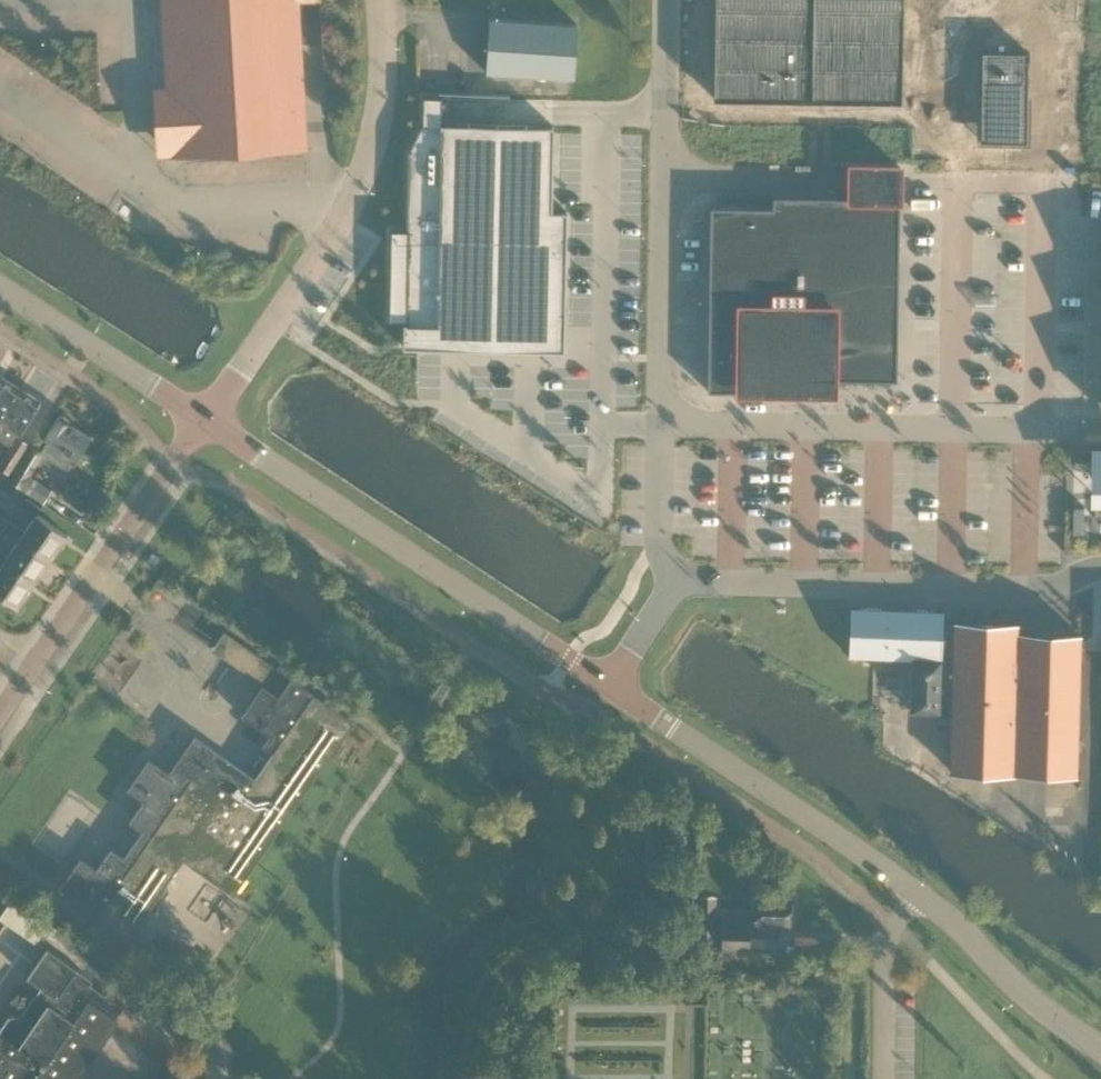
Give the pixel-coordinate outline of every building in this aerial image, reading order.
[(172,156),(305,148),(303,107),(297,0),(163,0),(172,156)] [(901,99),(902,0),(715,0),(713,97),(901,99)] [(489,18),(486,72),(575,77),(578,24),(489,18)] [(1026,51),(981,50),(980,140),(1025,140),(1026,51)] [(392,230),(390,319),(405,320),(404,345),(404,346),(405,347),(405,346),(440,347),(441,347),(441,346),(440,346),(441,328),(441,327),(548,329),(548,330),(550,330),(550,329),(549,329),(550,301),(564,301),(564,302),(565,302),(565,300),(565,271),(566,271),(566,270),(566,243),(567,243),(567,241),(566,241),(567,212),(567,211),(566,211),(552,211),(552,185),(553,185),(553,183),(552,183),(553,156),(554,156),(554,154),(553,154),(554,127),(554,126),(553,126),(528,126),(528,125),(526,125),(499,125),(499,124),(497,124),(497,125),(470,124),(468,124),(442,124),(443,97),(424,96),(423,124),(422,124),(409,151),(407,230),(392,230)] [(772,207),(710,206),(707,390),(771,391),(771,378),(896,380),(899,198),(772,196),(772,207)] [(18,387),(0,375),(0,416),(18,387)] [(0,416),(0,438),(12,445),(0,464),(0,466),(10,472),(29,442),(19,435),(40,401),(18,387),(0,416)] [(77,460),(92,437),(70,423),(69,418),(63,414),(60,416),(58,415),(43,438),(47,440),(41,451),(66,467),(73,457),(77,460)] [(53,489),(30,475),(43,454),(31,447),(10,482),(44,503),(53,489)] [(36,515),(25,530),(20,537),(51,558),(68,534),(38,513),(42,506),(27,496),(21,505),(36,515)] [(11,520),(0,513),(0,528),(3,531),(5,528),(11,520)] [(51,558),(20,537),(25,530),(11,520),(5,528),(20,538),(8,555),(4,561),(34,582),(51,558)] [(34,582),(4,561),(8,555),(0,549),(0,561),(3,563),(0,568),(0,594),(18,606),(34,582)] [(939,703),(951,703),(949,769),(1014,771),(1014,744),(1076,746),(1080,634),(1018,632),(1019,621),(954,619),(954,620),(943,620),(943,608),(851,605),(849,654),(913,656),(911,712),(939,713),(939,703)] [(313,693),(291,677),(225,631),(212,650),(262,684),(242,714),(270,734),(263,744),(273,750),(267,760),(260,755),(254,764),(260,769),(255,777),(194,736),(173,766),(169,772),(149,758),(128,788),(145,800),(130,822),(143,830),(124,857),(111,848),(97,869),(81,858),(59,888),(98,915),(130,937),(150,908),(155,911),(169,890),(164,887),(185,858),(234,892),(352,720),(313,693)] [(755,921),(751,921),(723,920),(722,949),(750,950),(750,935),(781,935),(781,921),(789,921),(790,897),(756,896),(755,921)] [(716,909),(699,909),(698,935),(715,936),(716,909)] [(135,940),(128,951),(146,964),(153,953),(135,940)] [(121,1021),(118,1019),(126,1007),(93,984),(96,979),(51,947),(30,977),(45,987),(23,1017),(18,1014),(12,1015),(0,1031),(0,1078),(81,1078),(121,1021)] [(118,965),(94,950),(87,961),(110,977),(118,965)]
